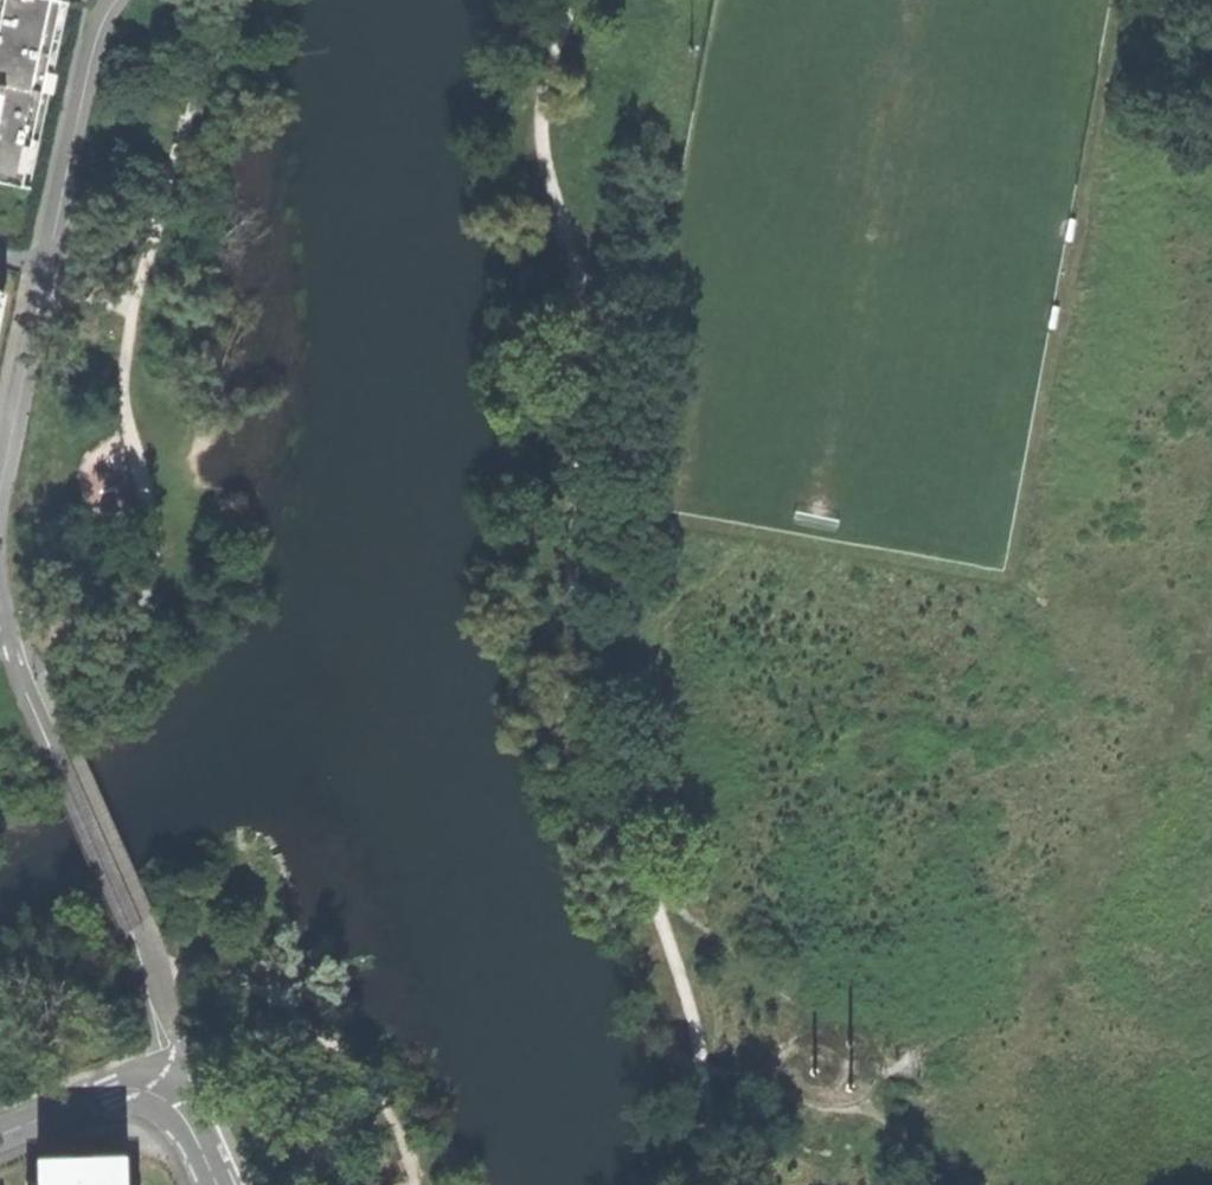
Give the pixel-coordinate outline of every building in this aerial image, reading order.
[(29,188),(68,3),(59,1),(55,0),(0,0),(0,182),(29,188)] [(127,1153),(93,1154),(93,1161),(74,1161),(74,1155),(41,1156),(41,1184),(128,1184),(127,1153)]
